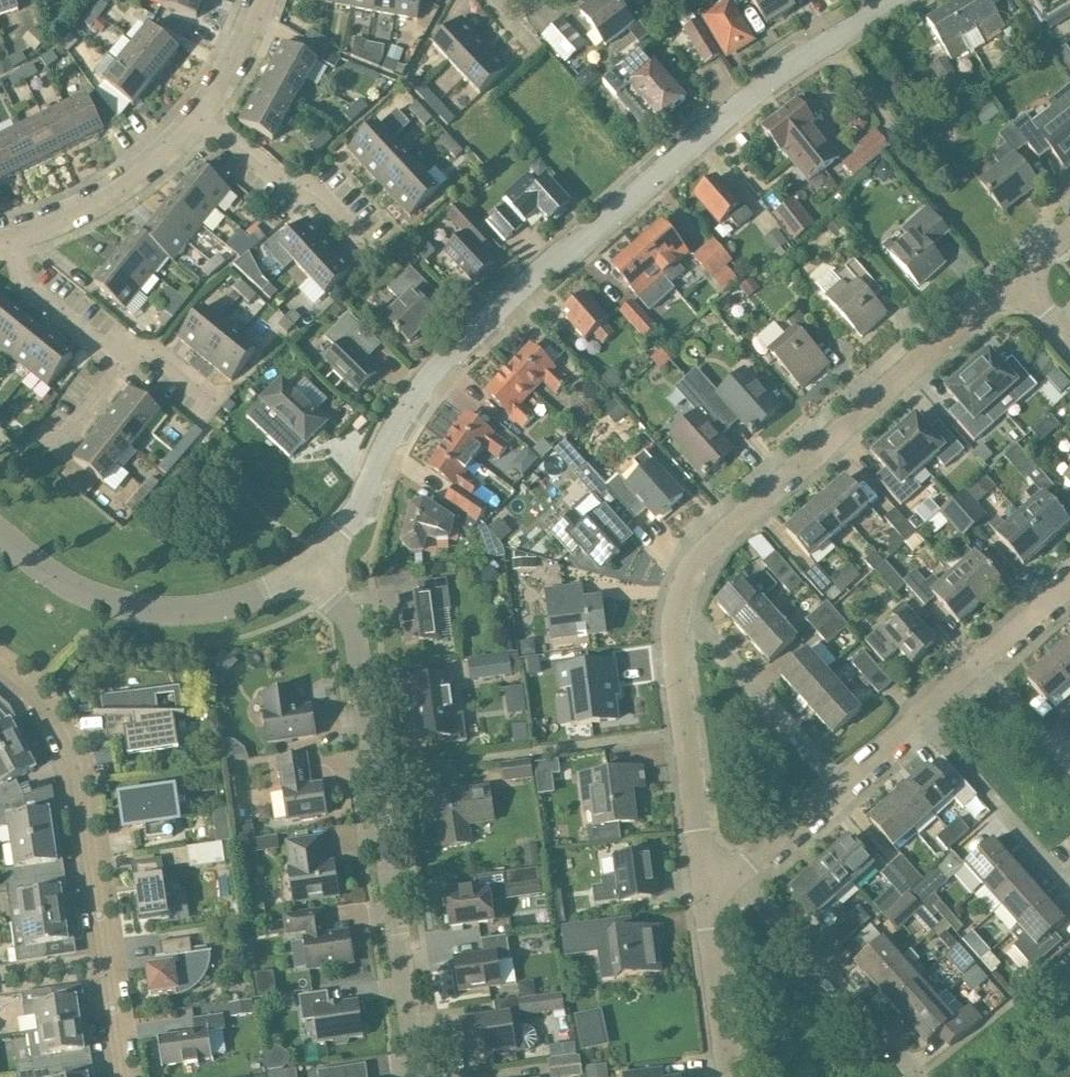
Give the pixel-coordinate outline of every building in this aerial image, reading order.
[(20,10),(17,0),(0,0),(0,17),(20,10)] [(92,10),(101,16),(109,5),(101,0),(100,0),(92,10)] [(161,6),(198,18),(203,0),(163,0),(161,6)] [(351,7),(374,11),(376,0),(353,0),(351,7)] [(374,11),(396,15),(399,0),(376,0),(374,11)] [(396,15),(418,20),(422,0),(399,0),(396,15)] [(634,24),(616,0),(605,0),(584,16),(606,45),(634,24)] [(768,24),(794,9),(791,5),(799,0),(753,0),(768,24)] [(947,8),(962,35),(972,29),(980,42),(1004,28),(998,19),(999,18),(993,9),(1000,5),(997,0),(960,0),(947,8)] [(1042,18),(1069,2),(1069,0),(1031,0),(1042,18)] [(720,42),(725,49),(748,35),(729,2),(705,16),(720,42)] [(962,35),(947,8),(926,20),(941,47),(942,47),(949,59),(966,49),(959,37),(962,35)] [(92,10),(84,22),(93,28),(101,16),(92,10)] [(1027,13),(1009,23),(1024,47),(1025,46),(1035,64),(1050,57),(1053,55),(1027,13)] [(563,16),(542,36),(565,63),(587,44),(563,16)] [(462,18),(434,45),(450,62),(478,35),(462,18)] [(719,54),(698,18),(684,26),(705,63),(719,54)] [(150,26),(135,44),(165,69),(180,50),(150,26)] [(34,27),(23,38),(36,50),(46,39),(34,27)] [(324,36),(313,31),(308,40),(318,46),(324,36)] [(72,34),(61,44),(69,52),(79,42),(72,34)] [(478,35),(450,62),(466,78),(494,52),(478,35)] [(333,42),(324,36),(318,46),(328,51),(333,42)] [(285,42),(273,62),(307,81),(318,61),(285,42)] [(135,44),(120,63),(150,87),(165,69),(135,44)] [(1067,44),(1053,53),(1069,76),(1069,48),(1067,44)] [(388,59),(398,63),(404,50),(393,45),(388,59)] [(352,56),(362,60),(366,50),(356,46),(352,56)] [(373,65),(377,55),(366,50),(362,60),(373,65)] [(10,58),(15,68),(28,61),(22,51),(10,58)] [(53,52),(42,60),(48,68),(60,60),(53,52)] [(494,52),(466,78),(481,95),(509,69),(494,52)] [(341,60),(328,53),(323,62),(336,69),(341,60)] [(627,109),(628,109),(641,125),(654,114),(660,121),(684,100),(654,64),(650,67),(639,53),(603,83),(616,99),(618,98),(627,109)] [(946,56),(932,65),(942,82),(957,73),(946,56)] [(388,59),(384,69),(394,73),(398,63),(388,59)] [(273,62),(262,82),(296,101),(307,81),(273,62)] [(105,83),(98,92),(119,118),(131,103),(134,106),(150,87),(120,63),(104,82),(105,83)] [(35,65),(22,72),(27,81),(40,74),(35,65)] [(22,72),(10,78),(15,88),(27,81),(22,72)] [(426,85),(417,76),(409,84),(417,92),(426,85)] [(262,82),(251,102),(285,121),(296,101),(262,82)] [(433,93),(426,85),(417,92),(433,109),(440,102),(432,94),(433,93)] [(1048,104),(1051,108),(1032,123),(1025,114),(1012,124),(1028,145),(1039,159),(1052,149),(1068,169),(1069,167),(1069,86),(1048,104)] [(88,97),(66,107),(83,142),(105,131),(88,97)] [(354,107),(361,115),(370,107),(362,99),(354,107)] [(795,100),(778,114),(823,170),(838,158),(813,125),(814,124),(795,100)] [(285,121),(251,102),(240,122),(274,140),(285,121)] [(426,111),(418,102),(410,109),(418,118),(426,111)] [(448,110),(440,102),(433,109),(449,125),(456,118),(448,110)] [(992,102),(975,115),(984,127),(1001,115),(992,102)] [(66,107),(45,118),(62,152),(83,142),(66,107)] [(354,107),(345,115),(352,122),(361,115),(354,107)] [(377,123),(349,150),(365,166),(393,140),(394,141),(411,124),(398,110),(383,124),(388,130),(386,133),(377,123)] [(426,111),(418,118),(426,126),(433,119),(426,111)] [(823,170),(778,114),(762,126),(781,150),(783,149),(809,181),(823,170)] [(861,114),(855,115),(851,121),(853,127),(858,131),(865,130),(868,124),(867,117),(861,114)] [(45,118),(23,128),(40,163),(62,152),(45,118)] [(1007,144),(993,155),(1001,165),(981,181),(1005,211),(1039,185),(1015,155),(1028,145),(1012,124),(1000,134),(1007,144)] [(23,128),(2,139),(19,173),(40,163),(23,128)] [(327,131),(319,139),(326,146),(334,139),(327,131)] [(448,135),(441,142),(448,150),(456,143),(448,135)] [(0,140),(0,183),(19,173),(2,139),(0,140)] [(319,139),(310,146),(317,154),(326,146),(319,139)] [(393,140),(365,166),(380,183),(408,157),(394,141),(393,140)] [(464,151),(456,143),(448,150),(450,152),(456,159),(464,151)] [(845,164),(854,175),(874,159),(865,148),(845,164)] [(408,157),(380,183),(396,200),(424,174),(408,157)] [(548,167),(539,157),(528,166),(538,176),(548,167)] [(201,166),(187,184),(217,208),(231,191),(201,166)] [(424,174),(396,200),(411,217),(439,190),(424,174)] [(517,210),(529,222),(541,211),(550,221),(554,217),(557,219),(569,208),(566,206),(571,202),(548,177),(527,196),(529,199),(517,210)] [(738,228),(750,219),(740,206),(743,203),(733,191),(730,193),(718,178),(697,194),(719,222),(728,215),(738,228)] [(187,184),(173,201),(202,226),(217,208),(187,184)] [(795,199),(773,216),(794,244),(816,227),(795,199)] [(173,201),(158,219),(188,243),(202,226),(173,201)] [(507,205),(488,222),(506,241),(525,224),(507,205)] [(447,218),(464,236),(447,253),(474,282),(495,263),(482,249),(492,239),(460,206),(447,218)] [(943,262),(933,250),(950,235),(927,208),(903,229),(908,235),(890,251),(919,283),(943,262)] [(837,236),(847,228),(835,215),(825,224),(837,236)] [(158,219),(144,236),(169,257),(168,257),(173,261),(188,243),(158,219)] [(308,219),(280,245),(295,262),(324,236),(308,219)] [(663,224),(638,246),(664,276),(672,284),(686,272),(678,263),(689,255),(663,224)] [(792,246),(776,226),(762,237),(777,257),(792,246)] [(260,230),(251,237),(258,245),(267,238),(260,230)] [(139,232),(125,250),(154,274),(168,257),(169,257),(144,236),(139,232)] [(324,236),(295,262),(311,279),(339,253),(324,236)] [(251,237),(242,245),(249,253),(258,245),(251,237)] [(714,239),(693,257),(724,292),(738,279),(728,267),(734,261),(714,239)] [(639,297),(664,276),(638,246),(612,267),(638,298),(639,297)] [(125,250),(110,267),(140,292),(154,274),(125,250)] [(339,253),(311,279),(326,296),(355,270),(339,253)] [(221,254),(212,262),(218,270),(227,262),(221,254)] [(832,305),(833,304),(861,336),(886,314),(874,301),(884,292),(877,284),(876,285),(854,259),(843,269),(836,275),(831,270),(816,284),(827,296),(825,297),(832,305)] [(218,270),(212,262),(202,269),(209,278),(218,270)] [(110,267),(96,285),(126,309),(140,292),(110,267)] [(409,343),(436,317),(418,298),(429,287),(410,268),(388,289),(401,303),(385,319),(409,343)] [(254,285),(263,292),(270,283),(262,276),(254,285)] [(753,278),(742,286),(750,296),(761,288),(753,278)] [(234,288),(242,296),(250,288),(241,280),(234,288)] [(270,283),(263,292),(272,300),(279,292),(270,283)] [(186,285),(179,294),(188,301),(195,291),(186,285)] [(169,286),(162,296),(172,303),(181,310),(188,301),(179,294),(169,286)] [(250,288),(242,296),(251,303),(258,295),(250,288)] [(571,300),(573,303),(562,313),(585,340),(593,332),(603,344),(613,335),(604,324),(608,320),(585,293),(581,297),(577,295),(571,300)] [(20,314),(3,300),(0,303),(0,339),(20,314)] [(634,300),(621,312),(645,339),(658,327),(634,300)] [(179,337),(197,352),(221,322),(204,308),(179,337)] [(786,318),(794,327),(769,350),(803,388),(829,366),(807,341),(817,332),(814,328),(796,309),(786,318)] [(294,310),(287,318),(295,326),(302,318),(294,310)] [(165,312),(158,321),(167,328),(174,318),(165,312)] [(0,339),(0,347),(14,358),(38,328),(20,314),(0,339)] [(348,316),(326,339),(338,350),(327,361),(359,392),(363,387),(366,389),(375,379),(373,377),(377,373),(365,361),(379,345),(348,316)] [(295,326),(287,318),(279,325),(288,333),(295,326)] [(774,320),(751,342),(762,354),(785,332),(774,320)] [(221,322),(197,352),(214,366),(239,337),(221,322)] [(38,328),(14,358),(31,373),(56,343),(38,328)] [(239,337),(214,366),(232,381),(257,351),(239,337)] [(56,343),(31,373),(49,387),(73,357),(56,343)] [(531,347),(509,371),(532,392),(542,381),(557,394),(568,382),(531,347)] [(661,350),(651,358),(661,370),(671,361),(661,350)] [(975,365),(968,371),(996,403),(1008,392),(1018,404),(1037,386),(1021,368),(1011,376),(989,352),(986,355),(983,352),(972,362),(975,365)] [(613,369),(600,380),(610,391),(622,380),(613,369)] [(725,421),(734,413),(753,433),(780,409),(744,370),(719,393),(712,386),(702,395),(725,421)] [(532,392),(509,371),(487,394),(524,429),(536,417),(521,403),(532,392)] [(946,390),(968,414),(958,423),(974,442),(994,424),(984,413),(996,403),(968,371),(961,377),(958,375),(947,384),(950,387),(946,390)] [(281,382),(247,416),(291,458),(324,423),(282,383),(281,382)] [(585,386),(585,399),(599,399),(598,385),(585,386)] [(131,387),(117,405),(147,429),(161,412),(131,387)] [(161,412),(169,402),(154,391),(147,400),(161,412)] [(690,406),(697,413),(671,436),(706,475),(733,451),(721,437),(731,428),(725,421),(702,395),(690,406)] [(614,398),(602,408),(616,424),(628,414),(614,398)] [(236,406),(230,401),(224,408),(230,413),(236,406)] [(117,405),(103,423),(133,447),(147,429),(117,405)] [(468,414),(449,440),(474,458),(483,446),(499,457),(498,458),(500,459),(510,445),(508,443),(468,414)] [(1050,415),(1031,431),(1041,442),(1060,426),(1050,415)] [(363,416),(353,426),(359,432),(369,423),(363,416)] [(902,429),(895,436),(923,467),(935,457),(945,468),(964,451),(948,432),(938,441),(916,417),(913,420),(910,417),(899,427),(902,429)] [(103,423),(88,441),(118,465),(133,447),(103,423)] [(873,455),(895,479),(885,488),(901,506),(921,489),(911,478),(923,467),(895,436),(888,442),(885,439),(874,449),(877,452),(873,455)] [(543,439),(534,448),(543,457),(553,447),(543,439)] [(449,440),(430,466),(456,484),(446,499),(477,520),(488,505),(472,494),(480,482),(465,471),(474,458),(449,440)] [(88,441),(74,458),(104,483),(118,465),(88,441)] [(181,442),(174,451),(182,458),(190,449),(181,442)] [(982,444),(974,451),(984,463),(993,456),(982,444)] [(1038,468),(1016,445),(1003,456),(1025,480),(1038,468)] [(525,474),(542,458),(531,448),(515,464),(525,474)] [(182,458),(174,451),(167,460),(175,467),(182,458)] [(636,519),(647,509),(657,520),(683,497),(645,454),(635,463),(644,473),(628,487),(619,477),(608,487),(636,519)] [(635,541),(625,529),(636,519),(608,487),(593,470),(592,470),(589,467),(577,478),(594,497),(588,496),(571,511),(576,516),(556,534),(572,552),(581,544),(592,557),(599,551),(609,563),(635,541)] [(152,477),(145,486),(152,492),(160,484),(152,477)] [(845,480),(825,498),(849,525),(869,506),(845,480)] [(945,506),(951,492),(936,484),(929,498),(945,506)] [(1046,543),(1068,524),(1034,485),(1026,493),(1033,502),(1020,514),(1046,543)] [(145,486),(137,494),(128,505),(135,512),(145,501),(152,492),(145,486)] [(964,491),(951,503),(972,527),(985,515),(964,491)] [(825,498),(805,515),(829,542),(849,525),(825,498)] [(413,507),(403,544),(412,554),(424,553),(427,539),(437,541),(437,540),(448,540),(449,537),(451,537),(455,522),(426,502),(413,507)] [(951,503),(939,513),(960,537),(972,527),(951,503)] [(917,533),(896,509),(886,518),(908,542),(917,533)] [(918,514),(910,521),(917,530),(925,523),(918,514)] [(998,534),(1024,563),(1046,543),(1020,514),(1007,526),(999,517),(990,525),(998,534)] [(829,542),(805,515),(786,533),(810,559),(829,542)] [(490,530),(488,531),(499,543),(511,532),(500,520),(490,530)] [(505,550),(499,543),(488,531),(490,530),(484,525),(480,529),(491,559),(506,558),(505,550)] [(966,564),(954,575),(980,604),(1001,584),(976,556),(975,557),(967,547),(958,555),(966,564)] [(862,561),(872,572),(883,563),(882,561),(882,562),(873,552),(862,561)] [(762,564),(780,584),(781,584),(782,585),(793,574),(775,553),(762,564)] [(527,558),(513,554),(514,561),(515,572),(538,569),(537,559),(528,560),(527,558)] [(884,562),(883,563),(872,572),(873,571),(894,595),(905,585),(884,562)] [(488,566),(478,577),(490,589),(501,579),(488,566)] [(817,567),(805,578),(823,598),(835,587),(817,567)] [(926,608),(936,599),(958,623),(980,604),(954,575),(941,587),(932,578),(926,583),(917,572),(904,583),(926,608)] [(781,584),(780,584),(790,595),(802,584),(793,574),(782,585),(781,584)] [(716,603),(735,624),(762,601),(777,587),(767,576),(752,590),(743,579),(716,603)] [(418,582),(419,596),(399,599),(404,644),(437,640),(433,614),(451,612),(447,578),(418,582)] [(549,608),(557,607),(560,639),(605,633),(601,600),(579,603),(578,589),(547,592),(549,608)] [(762,601),(735,624),(752,643),(778,619),(762,601)] [(842,601),(834,608),(842,617),(846,613),(847,606),(842,601)] [(806,620),(817,633),(837,614),(826,602),(806,620)] [(887,634),(882,629),(867,642),(885,662),(898,650),(911,664),(935,643),(909,614),(913,611),(904,602),(890,614),(899,624),(887,634)] [(837,614),(817,633),(827,645),(848,627),(837,614)] [(778,619),(752,643),(769,662),(796,638),(778,619)] [(533,641),(520,643),(522,656),(534,654),(533,641)] [(1049,663),(1069,686),(1069,685),(1069,645),(1049,663)] [(780,675),(799,695),(826,672),(807,651),(780,675)] [(851,663),(861,674),(861,673),(860,672),(873,662),(864,652),(851,663)] [(509,655),(470,661),(473,679),(512,674),(509,655)] [(538,662),(524,664),(526,679),(540,677),(538,662)] [(861,673),(861,674),(878,693),(891,682),(873,662),(860,672),(861,673)] [(614,663),(561,670),(564,690),(567,689),(573,689),(578,725),(618,719),(613,683),(617,683),(614,663)] [(1069,686),(1049,663),(1028,681),(1049,704),(1069,686)] [(826,672),(799,695),(816,714),(843,690),(826,672)] [(447,675),(409,681),(418,740),(446,736),(447,743),(468,741),(467,733),(465,714),(453,716),(447,675)] [(505,686),(506,712),(525,712),(524,685),(505,686)] [(269,742),(316,736),(311,706),(305,707),(305,705),(303,703),(300,700),(297,700),(295,700),(294,690),(288,691),(284,687),(272,688),(270,693),(264,694),(267,713),(265,713),(269,742)] [(106,716),(109,738),(126,735),(129,756),(180,749),(174,713),(160,715),(156,689),(130,693),(131,699),(103,703),(105,715),(96,715),(96,716),(106,716)] [(843,690),(816,714),(833,734),(860,710),(843,690)] [(559,724),(568,724),(568,691),(559,691),(559,724)] [(1061,725),(1069,737),(1069,717),(1061,725)] [(527,721),(513,723),(515,741),(529,739),(527,721)] [(28,744),(19,726),(14,729),(11,723),(0,729),(0,759),(28,744)] [(235,739),(221,739),(224,763),(251,759),(246,748),(235,739)] [(0,759),(0,787),(0,804),(25,796),(16,779),(35,769),(32,764),(37,761),(28,744),(0,759)] [(289,820),(327,814),(323,784),(311,786),(307,755),(280,759),(289,820)] [(561,773),(560,760),(536,763),(539,794),(555,792),(553,774),(561,773)] [(237,768),(236,761),(224,763),(226,775),(233,774),(237,768)] [(533,762),(504,765),(506,782),(535,778),(533,762)] [(630,787),(642,786),(639,767),(607,771),(608,773),(590,776),(596,826),(587,827),(590,844),(622,840),(620,823),(634,821),(630,787)] [(928,768),(909,785),(932,813),(951,796),(962,809),(976,797),(955,773),(942,784),(928,768)] [(909,785),(889,803),(913,830),(932,813),(909,785)] [(436,827),(440,827),(442,848),(472,845),(470,823),(492,821),(489,789),(433,796),(436,827)] [(171,820),(177,819),(173,791),(124,798),(128,826),(144,824),(146,840),(174,837),(171,820)] [(0,804),(0,827),(12,828),(14,843),(58,837),(56,817),(50,818),(49,812),(28,815),(25,796),(0,804)] [(913,830),(889,803),(869,821),(893,848),(913,830)] [(960,818),(947,829),(946,830),(955,841),(970,829),(960,818)] [(254,822),(238,824),(240,840),(256,838),(254,822)] [(231,828),(217,830),(219,842),(233,840),(231,828)] [(946,830),(947,829),(936,839),(946,850),(955,841),(946,830)] [(278,835),(263,837),(265,849),(280,847),(278,835)] [(5,870),(7,884),(37,880),(35,866),(57,863),(56,857),(61,856),(58,837),(14,843),(18,868),(5,870)] [(295,902),(339,896),(334,863),(325,864),(322,839),(289,843),(293,869),(291,869),(295,902)] [(848,839),(829,856),(853,883),(872,866),(848,839)] [(965,866),(983,885),(1011,860),(993,841),(965,866)] [(224,842),(189,847),(191,865),(192,868),(227,863),(224,842)] [(538,845),(523,848),(526,868),(541,865),(538,845)] [(615,857),(618,876),(601,879),(602,887),(592,889),(594,905),(651,898),(650,885),(655,885),(651,853),(615,857)] [(912,892),(922,904),(965,866),(954,854),(912,892)] [(829,856),(810,873),(834,900),(853,883),(829,856)] [(902,857),(892,865),(913,889),(923,879),(902,857)] [(1011,860),(983,885),(1001,906),(1030,881),(1011,860)] [(169,862),(162,863),(134,867),(142,923),(170,919),(167,896),(174,895),(170,869),(169,862)] [(913,889),(892,865),(882,874),(903,897),(909,892),(913,889)] [(506,874),(508,887),(540,882),(538,869),(506,874)] [(834,900),(810,873),(790,891),(813,918),(834,900)] [(478,890),(446,895),(451,928),(495,921),(490,889),(508,887),(506,874),(476,878),(478,890)] [(37,880),(7,884),(10,908),(23,906),(26,921),(70,915),(67,895),(62,896),(61,890),(39,893),(37,880)] [(1030,881),(1001,906),(1020,926),(1048,901),(1030,881)] [(909,895),(885,917),(898,931),(922,909),(909,895)] [(1021,927),(1017,931),(1012,935),(1020,943),(1016,947),(1035,968),(1062,943),(1053,933),(1066,922),(1048,901),(1020,926),(1021,927)] [(941,902),(935,908),(945,919),(951,913),(941,902)] [(569,904),(552,906),(554,921),(571,918),(569,904)] [(859,907),(848,916),(849,916),(861,929),(871,921),(859,907)] [(310,970),(354,963),(350,932),(328,935),(324,910),(285,916),(288,934),(304,932),(310,970)] [(951,913),(945,919),(957,933),(964,927),(951,913)] [(26,921),(13,923),(16,948),(18,963),(49,958),(47,944),(68,941),(67,935),(73,934),(70,915),(43,919),(26,921)] [(849,916),(848,916),(828,934),(840,948),(861,929),(849,916)] [(632,918),(566,926),(569,953),(612,947),(615,977),(659,971),(655,942),(662,941),(661,927),(633,931),(632,918)] [(941,938),(951,950),(957,945),(947,933),(941,938)] [(482,939),(483,954),(456,958),(460,991),(502,985),(498,961),(511,959),(508,935),(482,939)] [(856,963),(874,982),(902,957),(884,937),(856,963)] [(193,953),(191,938),(161,943),(164,966),(149,968),(152,993),(176,990),(177,996),(182,995),(185,994),(189,992),(194,989),(198,987),(199,985),(202,982),(204,979),(205,977),(208,973),(209,971),(209,969),(210,965),(211,961),(211,958),(211,956),(211,954),(211,951),(193,953)] [(978,939),(970,946),(979,956),(987,949),(978,939)] [(959,945),(947,956),(964,975),(976,965),(959,945)] [(18,963),(16,948),(9,949),(11,964),(18,963)] [(902,957),(874,982),(892,1003),(920,978),(902,957)] [(964,975),(960,978),(974,993),(989,980),(976,965),(964,975)] [(272,969),(255,973),(259,992),(277,987),(272,969)] [(920,978),(892,1003),(910,1023),(938,999),(920,978)] [(533,981),(519,983),(521,998),(536,996),(533,981)] [(55,1003),(53,989),(23,993),(26,1017),(39,1015),(41,1031),(59,1028),(86,1025),(83,1005),(77,1006),(76,1000),(55,1003)] [(938,1035),(949,1047),(978,1024),(983,1020),(971,1005),(965,1009),(948,990),(938,999),(910,1023),(929,1044),(938,1035)] [(320,1043),(364,1037),(359,1002),(330,1006),(328,992),(300,996),(304,1022),(317,1020),(320,1043)] [(563,993),(519,999),(522,1016),(565,1010),(563,993)] [(293,994),(276,996),(278,1009),(295,1007),(293,994)] [(252,1000),(231,1003),(233,1017),(254,1014),(252,1000)] [(600,1009),(578,1014),(585,1048),(607,1043),(600,1009)] [(210,1032),(226,1030),(224,1015),(194,1019),(196,1032),(159,1038),(163,1066),(185,1063),(185,1065),(199,1063),(199,1061),(214,1058),(210,1032)] [(511,1015),(465,1021),(470,1055),(516,1049),(516,1054),(526,1052),(531,1050),(535,1047),(537,1042),(537,1037),(536,1032),(532,1028),(528,1026),(522,1026),(513,1027),(511,1015)] [(34,1072),(47,1070),(64,1068),(62,1054),(84,1051),(83,1045),(88,1044),(86,1025),(59,1028),(41,1031),(28,1033),(33,1065),(19,1067),(20,1074),(34,1072)] [(580,1055),(549,1059),(552,1076),(573,1076),(583,1076),(580,1055)] [(586,1066),(587,1076),(607,1076),(605,1063),(586,1066)] [(20,1074),(20,1075),(18,1075),(18,1076),(66,1076),(64,1068),(47,1070),(34,1072),(20,1074)] [(319,1072),(319,1076),(348,1076),(347,1068),(319,1072)]
